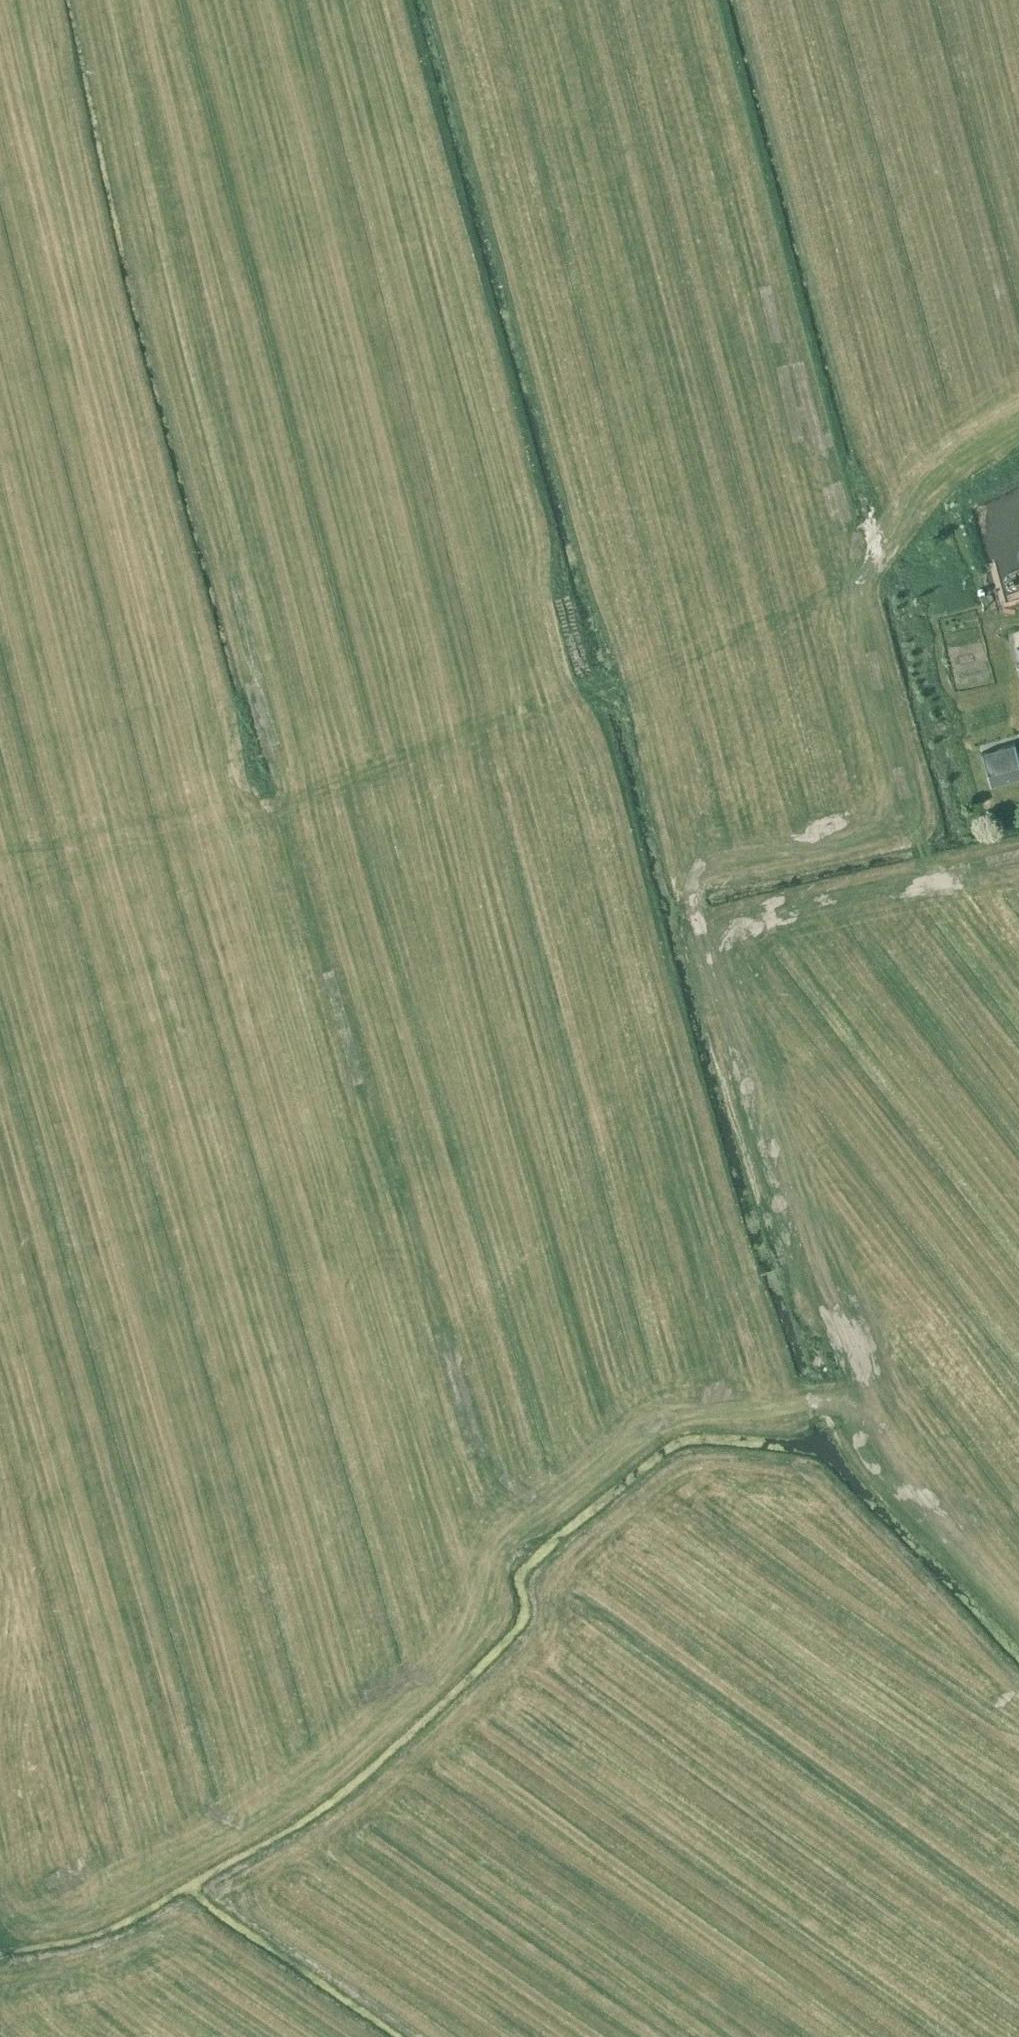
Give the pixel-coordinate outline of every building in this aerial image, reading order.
[(1016,751),(1014,743),(980,752),(989,783),(1018,775),(1018,750),(1016,751)]
